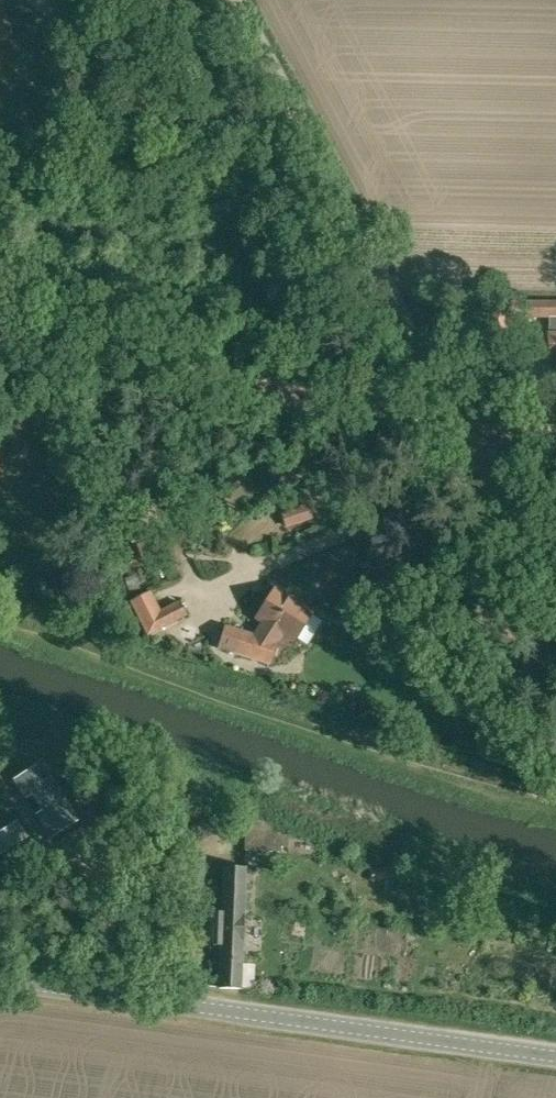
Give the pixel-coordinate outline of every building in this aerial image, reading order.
[(14,25),(0,13),(0,41),(14,25)] [(313,507),(287,514),(291,527),(317,520),(313,507)] [(146,555),(171,546),(167,534),(142,543),(146,555)] [(338,576),(332,567),(323,574),(330,582),(338,576)] [(162,609),(152,588),(133,597),(149,631),(188,613),(182,599),(162,609)] [(255,636),(242,632),(226,627),(220,648),(271,664),(278,643),(277,643),(283,634),(295,642),(315,613),(278,588),(258,617),(265,622),(255,636)] [(32,768),(15,779),(26,797),(32,793),(43,810),(37,814),(51,836),(77,819),(51,778),(42,784),(32,768)] [(0,833),(0,850),(25,834),(16,822),(0,833)] [(288,835),(247,822),(245,849),(289,853),(288,835)] [(241,989),(245,868),(224,867),(222,913),(215,913),(214,942),(221,942),(219,988),(241,989)]
